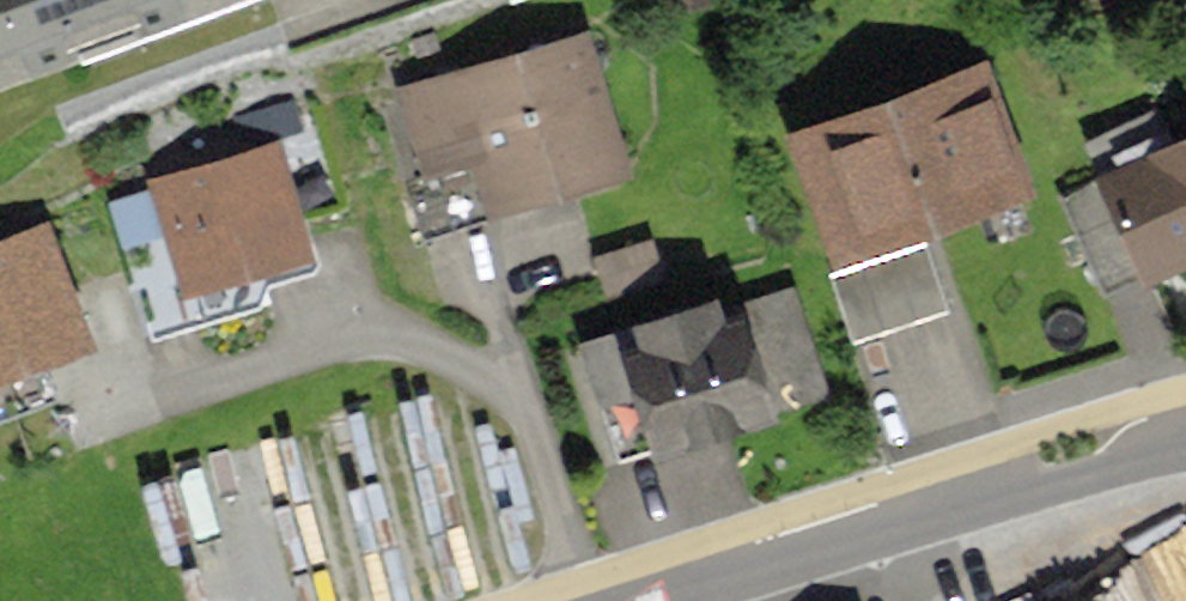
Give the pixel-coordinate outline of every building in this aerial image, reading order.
[(162,0),(0,0),(0,58),(162,0)] [(575,35),(395,91),(443,244),(623,189),(575,35)] [(965,61),(771,131),(820,265),(1014,195),(965,61)] [(305,267),(269,136),(132,174),(168,305),(305,267)] [(1123,300),(1185,273),(1185,139),(1074,187),(1123,300)] [(0,229),(0,381),(89,346),(38,215),(0,229)] [(608,234),(611,263),(669,256),(666,227),(608,234)] [(569,333),(610,464),(768,414),(726,283),(569,333)]
